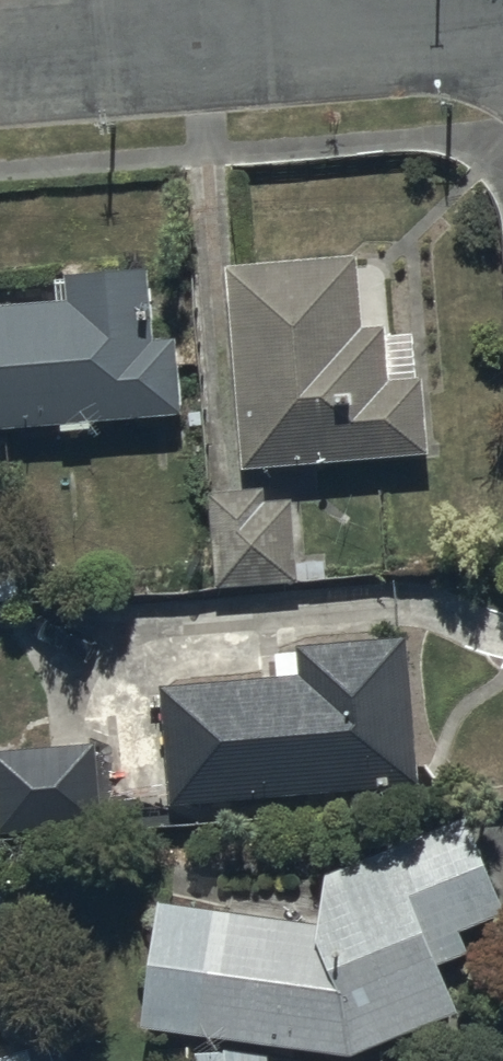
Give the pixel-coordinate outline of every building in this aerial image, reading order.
[(361,245),(229,256),(244,459),(431,446),(426,369),(387,372),(383,316),(366,317),(361,245)] [(0,292),(0,416),(184,402),(178,323),(156,325),(151,258),(69,264),(70,286),(0,292)] [(267,479),(208,484),(216,581),(299,573),(292,493),(268,495),(267,479)] [(301,662),(163,672),(174,794),(422,771),(408,623),(299,633),(301,662)] [(0,741),(0,823),(104,819),(101,737),(0,741)] [(141,1014),(353,1046),(460,1004),(444,957),(470,946),(462,920),(502,902),(502,890),(471,808),(327,860),(316,906),(161,888),(141,1014)] [(49,1034),(0,1050),(0,1060),(57,1060),(49,1034)]
